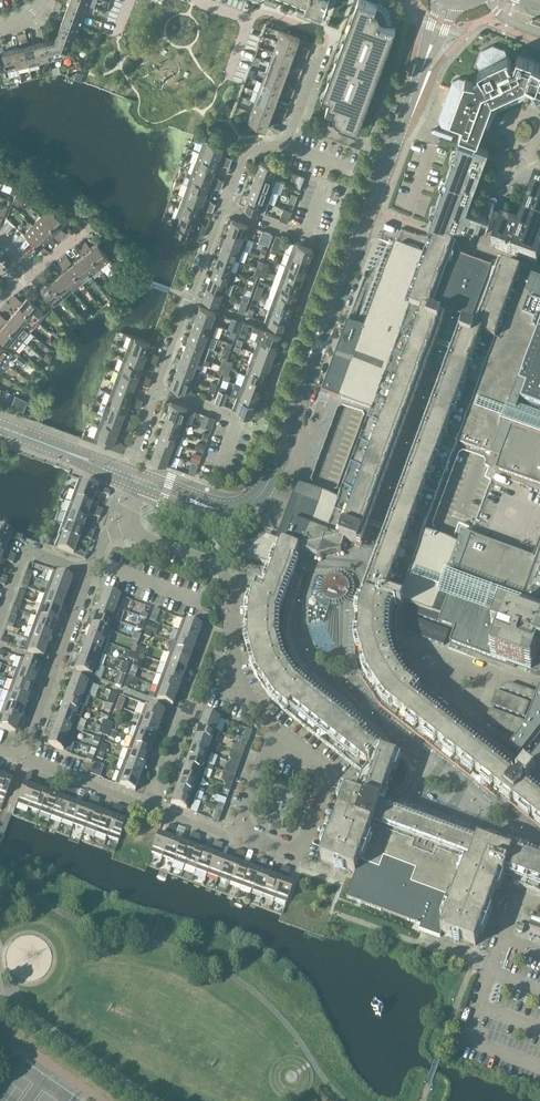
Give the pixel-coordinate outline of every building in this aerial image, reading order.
[(67,9),(86,16),(89,6),(73,0),(70,0),(67,9)] [(307,4),(306,7),(323,14),(328,0),(297,0),(307,4)] [(364,0),(358,0),(323,96),(330,99),(326,109),(336,113),(336,117),(336,118),(339,121),(340,122),(339,124),(358,131),(396,27),(394,27),(395,24),(396,18),(395,13),(393,9),(391,5),(386,0),(379,0),(377,5),(364,0)] [(67,9),(63,19),(82,26),(86,16),(67,9)] [(299,11),(297,16),(320,24),(322,18),(305,11),(304,13),(299,11)] [(63,19),(59,29),(74,34),(73,35),(78,37),(82,26),(63,19)] [(59,29),(56,39),(67,52),(73,35),(74,34),(59,29)] [(282,31),(278,42),(296,49),(300,38),(282,31)] [(56,39),(45,41),(50,56),(67,52),(56,39)] [(35,44),(40,63),(51,61),(50,56),(45,41),(35,44)] [(278,42),(274,52),(293,59),(296,49),(278,42)] [(40,63),(35,44),(25,46),(29,66),(40,63)] [(518,55),(517,58),(512,60),(509,55),(508,55),(505,49),(493,45),(481,50),(477,62),(480,68),(479,69),(481,73),(476,75),(475,80),(466,77),(465,79),(460,77),(453,81),(439,119),(442,126),(460,133),(458,138),(475,144),(477,139),(478,139),(493,98),(522,85),(526,95),(532,98),(532,100),(533,101),(536,103),(538,103),(539,102),(539,100),(539,63),(518,55)] [(29,66),(25,46),(14,49),(19,68),(29,66)] [(19,68),(14,49),(4,52),(8,71),(19,68)] [(270,62),(289,69),(293,59),(274,52),(270,62)] [(270,62),(267,72),(285,79),(287,73),(294,76),(294,75),(295,71),(289,69),(270,62)] [(267,72),(263,82),(282,89),(285,79),(267,72)] [(259,92),(278,99),(282,89),(263,82),(259,92)] [(259,92),(256,102),(281,111),(282,107),(282,106),(276,104),(278,99),(259,92)] [(256,102),(252,112),(271,118),(274,109),(256,102)] [(271,118),(252,112),(248,122),(267,129),(271,118)] [(433,132),(452,139),(453,135),(436,129),(435,128),(432,130),(433,132)] [(204,140),(200,151),(220,159),(224,147),(204,140)] [(457,141),(459,142),(456,150),(454,151),(452,152),(451,154),(450,156),(452,159),(452,160),(446,178),(444,178),(443,179),(441,181),(440,184),(441,185),(441,187),(442,187),(436,205),(434,206),(431,208),(430,210),(430,211),(431,214),(432,215),(429,224),(454,234),(485,151),(457,140),(457,141)] [(200,151),(196,163),(216,170),(220,159),(200,151)] [(261,161),(257,172),(273,178),(276,180),(281,168),(261,161)] [(196,163),(192,174),(211,181),(216,170),(196,163)] [(257,172),(253,184),(269,189),(273,178),(257,172)] [(192,174),(188,185),(207,192),(211,181),(192,174)] [(295,186),(301,189),(305,177),(299,175),(295,186)] [(535,179),(533,185),(536,186),(511,254),(507,252),(515,230),(504,226),(495,249),(537,264),(539,255),(539,181),(535,179)] [(253,184),(249,195),(268,202),(272,191),(269,189),(253,184)] [(188,185),(183,196),(215,208),(216,204),(205,199),(207,192),(188,185)] [(338,199),(340,192),(333,189),(330,196),(338,199)] [(268,202),(249,195),(244,207),(264,214),(268,202)] [(183,196),(179,207),(199,215),(201,208),(205,209),(213,212),(215,208),(183,196)] [(49,207),(41,216),(55,230),(64,221),(49,207)] [(179,207),(175,219),(195,226),(196,222),(199,215),(179,207)] [(279,219),(288,223),(292,212),(283,208),(279,219)] [(468,212),(459,235),(470,239),(479,216),(468,212)] [(41,216),(33,225),(47,239),(55,230),(41,216)] [(227,223),(231,224),(228,231),(244,237),(248,225),(229,218),(227,223)] [(195,226),(175,219),(171,230),(190,238),(195,226)] [(199,227),(206,230),(208,226),(196,222),(195,226),(199,227)] [(47,239),(33,225),(24,234),(38,248),(47,239)] [(57,232),(62,237),(66,233),(61,228),(57,232)] [(259,242),(269,246),(273,234),(263,230),(259,242)] [(222,237),(220,241),(240,248),(244,237),(228,231),(226,238),(222,237)] [(62,237),(57,232),(54,236),(59,241),(62,237)] [(272,247),(278,249),(280,250),(285,238),(277,235),(272,247)] [(446,313),(440,311),(460,257),(460,256),(457,249),(430,239),(430,240),(424,256),(395,245),(395,246),(393,252),(366,325),(364,330),(356,327),(347,324),(322,393),(331,396),(339,399),(372,412),(339,500),(323,494),(298,485),(295,492),(295,493),(293,496),(293,497),(287,512),(285,519),(280,531),(280,532),(280,533),(278,538),(277,541),(301,550),(318,557),(318,559),(321,558),(321,557),(338,553),(339,554),(342,553),(341,551),(345,542),(360,548),(360,546),(362,541),(364,536),(365,535),(364,535),(368,525),(369,524),(368,524),(372,514),(373,513),(372,512),(376,503),(377,501),(376,501),(380,491),(381,491),(381,490),(381,489),(384,480),(385,480),(385,478),(388,468),(389,469),(390,467),(389,467),(393,457),(394,456),(393,456),(397,446),(398,445),(397,445),(401,435),(402,434),(401,433),(405,424),(406,424),(406,422),(409,412),(410,413),(410,411),(410,410),(413,401),(414,401),(415,400),(414,399),(418,389),(418,390),(419,388),(418,388),(422,378),(423,377),(422,377),(426,367),(427,367),(427,366),(426,366),(430,356),(431,356),(431,355),(431,354),(434,345),(435,345),(435,343),(438,333),(439,333),(439,332),(442,322),(443,322),(444,321),(443,321),(446,313)] [(81,245),(86,250),(90,247),(86,241),(81,245)] [(223,246),(220,253),(236,259),(240,248),(220,241),(219,245),(223,246)] [(295,242),(290,254),(310,261),(314,249),(295,242)] [(97,244),(88,252),(100,268),(110,260),(97,244)] [(86,250),(81,245),(77,248),(82,253),(86,250)] [(40,250),(45,255),(49,251),(44,246),(40,250)] [(88,252),(78,260),(91,275),(100,268),(88,252)] [(214,259),(212,263),(232,270),(236,259),(220,253),(217,260),(214,259)] [(290,254),(286,265),(306,272),(310,261),(290,254)] [(476,262),(460,256),(439,314),(445,316),(454,320),(465,324),(471,326),(493,267),(476,262)] [(63,260),(67,265),(71,262),(67,257),(63,260)] [(67,265),(63,260),(59,263),(63,269),(67,265)] [(78,260),(69,267),(81,283),(91,275),(78,260)] [(214,269),(212,276),(227,282),(228,281),(232,270),(212,263),(211,267),(214,269)] [(367,588),(404,602),(408,604),(411,605),(415,606),(418,608),(421,609),(425,610),(428,611),(432,612),(433,613),(441,592),(443,588),(446,579),(459,545),(458,544),(457,544),(425,532),(458,443),(492,456),(503,423),(504,422),(506,416),(518,383),(539,324),(539,299),(520,291),(526,274),(499,264),(493,267),(471,326),(465,324),(440,391),(379,557),(376,563),(367,588)] [(286,265),(282,276),(302,284),(306,272),(286,265)] [(69,267),(60,275),(72,290),(81,283),(69,267)] [(44,275),(49,280),(53,277),(48,272),(44,275)] [(49,280),(44,275),(40,278),(45,284),(49,280)] [(60,275),(50,282),(63,298),(72,290),(60,275)] [(205,281),(204,286),(223,293),(227,295),(231,283),(228,281),(227,282),(212,276),(209,283),(205,281)] [(282,276),(278,287),(297,295),(302,284),(282,276)] [(63,298),(50,282),(41,290),(53,306),(63,298)] [(223,293),(204,286),(202,290),(206,291),(203,299),(219,305),(223,293)] [(258,286),(256,292),(262,294),(264,288),(258,286)] [(278,287),(274,299),(293,306),(297,295),(278,287)] [(256,292),(253,298),(259,300),(262,294),(256,292)] [(12,300),(17,304),(21,300),(15,296),(12,300)] [(27,296),(19,306),(34,319),(43,309),(27,296)] [(274,299),(269,310),(289,317),(293,306),(274,299)] [(17,304),(12,300),(9,304),(14,308),(17,304)] [(238,312),(244,314),(248,302),(242,300),(238,312)] [(19,306),(12,315),(27,328),(34,319),(19,306)] [(194,312),(193,316),(216,325),(220,313),(201,306),(198,313),(194,312)] [(289,317),(269,310),(265,322),(285,329),(289,317)] [(19,337),(27,328),(12,315),(7,320),(0,314),(0,321),(19,337)] [(195,322),(192,329),(214,337),(218,326),(216,325),(193,316),(191,321),(195,322)] [(0,321),(0,328),(1,328),(0,329),(0,338),(11,347),(15,350),(23,341),(19,337),(0,321)] [(518,383),(526,386),(521,401),(539,408),(539,324),(518,383)] [(186,335),(184,339),(210,348),(214,337),(192,329),(190,336),(186,335)] [(262,329),(258,341),(278,348),(282,336),(262,329)] [(132,336),(127,348),(147,355),(151,357),(152,352),(149,351),(151,343),(132,336)] [(210,348),(184,339),(183,343),(186,344),(184,351),(206,360),(210,348)] [(258,341),(254,352),(274,359),(278,348),(258,341)] [(1,360),(6,364),(12,354),(8,350),(0,344),(0,360),(1,360)] [(127,348),(123,359),(143,366),(147,355),(127,348)] [(178,357),(176,361),(202,371),(204,364),(208,365),(210,361),(206,360),(184,351),(181,358),(178,357)] [(254,352),(250,363),(269,370),(274,359),(254,352)] [(123,359),(119,370),(139,378),(143,379),(144,375),(140,373),(143,366),(123,359)] [(178,367),(176,374),(195,381),(198,373),(200,374),(202,371),(176,361),(174,365),(178,367)] [(250,363),(246,374),(265,382),(269,370),(250,363)] [(119,370),(115,382),(135,389),(139,378),(119,370)] [(195,381),(176,374),(173,381),(169,379),(167,384),(191,393),(195,381)] [(246,374),(241,386),(261,393),(265,382),(246,374)] [(115,382),(111,393),(131,400),(135,389),(115,382)] [(237,397),(257,404),(261,393),(241,386),(235,384),(231,395),(237,397)] [(225,392),(219,390),(215,402),(223,405),(227,393),(225,392)] [(111,393),(107,404),(126,411),(131,400),(111,393)] [(237,397),(233,408),(253,416),(257,404),(237,397)] [(172,402),(168,414),(183,420),(188,408),(172,402)] [(107,404),(103,415),(126,424),(128,420),(124,418),(126,411),(107,404)] [(168,414),(164,425),(179,431),(183,420),(168,414)] [(103,415),(98,426),(118,434),(121,427),(132,431),(134,427),(126,424),(103,415)] [(207,428),(212,430),(216,418),(211,416),(207,428)] [(539,436),(539,438),(525,432),(526,431),(525,431),(524,432),(512,428),(512,427),(511,427),(511,426),(510,427),(504,424),(503,423),(492,456),(500,458),(496,469),(495,470),(539,486),(539,437),(539,436)] [(164,425),(160,436),(175,442),(181,444),(186,433),(179,431),(164,425)] [(118,434),(98,426),(94,438),(118,447),(119,443),(120,443),(120,442),(116,440),(118,434)] [(160,436),(155,447),(171,453),(175,442),(160,436)] [(197,450),(204,452),(206,444),(200,442),(197,450)] [(171,453),(155,447),(151,459),(171,466),(175,455),(171,453)] [(193,461),(199,463),(202,455),(196,453),(193,461)] [(193,461),(189,473),(195,475),(199,464),(193,461)] [(79,480),(74,491),(94,499),(97,492),(101,494),(101,493),(102,488),(79,480)] [(74,491),(70,503),(90,510),(94,499),(74,491)] [(70,503),(66,514),(86,521),(88,515),(92,516),(94,511),(90,510),(70,503)] [(66,514),(62,525),(82,532),(86,521),(66,514)] [(62,525),(58,536),(78,544),(80,537),(84,538),(85,534),(82,532),(62,525)] [(7,544),(12,533),(0,528),(0,542),(7,544)] [(533,559),(529,558),(471,536),(470,536),(461,533),(457,544),(458,544),(459,545),(447,577),(448,577),(454,579),(456,580),(456,579),(468,584),(468,585),(469,585),(469,584),(483,589),(483,591),(484,590),(498,595),(498,596),(499,595),(513,600),(512,602),(513,602),(514,601),(528,606),(527,607),(528,608),(529,606),(539,610),(539,542),(533,559)] [(78,544),(58,536),(53,548),(77,557),(78,553),(79,552),(75,550),(78,544)] [(300,551),(301,550),(277,541),(266,538),(245,556),(244,556),(271,566),(269,572),(290,580),(300,551)] [(53,572),(49,584),(68,591),(73,579),(53,572)] [(346,595),(349,596),(350,595),(350,589),(349,583),(346,579),(341,576),(335,575),(330,576),(325,580),(322,585),(321,590),(322,595),(326,601),(331,604),(336,604),(337,604),(341,593),(343,594),(344,592),(347,593),(346,595)] [(395,796),(398,794),(403,791),(406,786),(408,781),(409,775),(408,770),(406,765),(402,760),(401,760),(384,744),(375,736),(367,728),(358,720),(349,712),(340,704),(311,682),(303,675),(294,661),(291,657),(285,637),(286,615),(289,604),(292,591),(291,591),(291,592),(286,590),(268,583),(256,579),(251,593),(246,607),(245,641),(245,642),(254,674),(254,675),(272,702),(273,703),(362,773),(358,783),(358,784),(356,788),(383,798),(390,797),(393,796),(394,796),(395,796)] [(44,595),(64,602),(68,591),(49,584),(44,595)] [(402,608),(404,602),(367,588),(366,588),(366,589),(368,590),(363,602),(360,601),(360,600),(359,600),(356,609),(354,643),(355,661),(360,678),(381,709),(465,776),(468,778),(489,794),(494,787),(498,790),(503,794),(514,779),(510,776),(506,773),(517,759),(414,677),(402,659),(396,639),(396,638),(397,618),(397,617),(400,608),(402,608)] [(105,591),(100,603),(116,609),(120,610),(124,598),(105,591)] [(537,629),(538,629),(537,628),(536,629),(529,626),(530,626),(515,620),(515,621),(507,618),(508,617),(507,617),(506,618),(501,616),(492,613),(493,612),(492,612),(491,612),(477,607),(478,606),(477,606),(476,607),(462,602),(463,601),(462,601),(449,597),(450,596),(449,596),(449,595),(441,592),(433,613),(435,614),(438,615),(442,616),(439,623),(439,624),(455,630),(450,644),(491,659),(505,664),(515,668),(531,674),(537,676),(539,676),(539,630),(537,629)] [(44,595),(40,606),(60,613),(64,602),(44,595)] [(100,603),(96,614),(112,620),(116,609),(100,603)] [(40,606),(36,617),(56,624),(60,613),(40,606)] [(211,612),(204,610),(201,618),(208,620),(211,612)] [(96,614),(92,625),(108,631),(112,620),(96,614)] [(36,617),(32,628),(52,636),(56,624),(36,617)] [(182,620),(178,631),(198,639),(202,627),(182,620)] [(92,625),(88,636),(108,644),(112,633),(108,631),(92,625)] [(32,628),(28,640),(47,647),(52,636),(32,628)] [(178,631),(174,643),(193,650),(198,639),(178,631)] [(88,636),(84,648),(104,655),(108,644),(88,636)] [(47,647),(28,640),(24,651),(43,659),(47,647)] [(174,643),(170,654),(189,661),(193,650),(174,643)] [(84,648),(80,659),(100,666),(104,655),(84,648)] [(170,654),(165,665),(185,672),(189,661),(170,654)] [(40,666),(21,659),(16,670),(36,678),(40,666)] [(100,666),(80,659),(75,671),(95,678),(100,666)] [(123,662),(119,673),(126,676),(130,665),(123,662)] [(185,672),(165,665),(161,676),(185,685),(186,680),(183,679),(185,672)] [(16,670),(12,682),(32,689),(36,678),(16,670)] [(115,685),(121,688),(126,676),(119,673),(115,685)] [(161,676),(157,688),(177,695),(181,684),(185,685),(161,676)] [(135,679),(128,677),(124,689),(130,691),(133,684),(135,679)] [(73,678),(68,690),(88,697),(92,685),(73,678)] [(12,682),(8,693),(28,700),(32,689),(12,682)] [(502,687),(534,700),(537,693),(511,682),(502,687)] [(537,693),(534,700),(533,705),(528,719),(526,723),(525,726),(518,736),(515,739),(509,747),(520,756),(522,753),(522,752),(539,730),(539,686),(537,693)] [(177,695),(157,688),(153,699),(172,707),(177,695)] [(68,690),(64,701),(84,708),(88,697),(68,690)] [(491,705),(528,719),(533,705),(496,691),(491,705)] [(8,693),(4,704),(24,711),(28,700),(8,693)] [(64,701),(60,712),(80,719),(84,708),(64,701)] [(4,704),(0,715),(20,723),(24,711),(4,704)] [(145,705),(141,716),(160,724),(165,712),(145,705)] [(485,723),(518,736),(525,726),(526,723),(490,709),(485,723)] [(60,712),(56,723),(76,730),(80,719),(60,712)] [(204,714),(200,725),(215,731),(220,720),(204,714)] [(0,715),(0,729),(14,734),(20,723),(0,715)] [(141,716),(137,728),(156,735),(160,724),(141,716)] [(56,723),(52,734),(71,742),(76,730),(56,723)] [(200,725),(196,737),(211,742),(215,731),(200,725)] [(137,728),(132,739),(152,746),(156,735),(137,728)] [(504,743),(509,747),(515,739),(496,732),(495,736),(504,743)] [(50,739),(47,738),(44,745),(67,753),(71,742),(52,734),(50,739)] [(196,737),(191,748),(207,754),(211,742),(196,737)] [(132,739),(128,750),(148,757),(152,746),(132,739)] [(514,779),(503,794),(539,824),(539,747),(514,779)] [(191,748),(187,759),(207,766),(203,765),(207,754),(191,748)] [(124,761),(128,763),(144,768),(148,757),(128,750),(124,761)] [(187,759),(183,770),(203,778),(207,766),(187,759)] [(124,761),(120,772),(140,780),(144,768),(128,763),(124,761)] [(91,775),(100,778),(104,767),(95,763),(91,775)] [(183,770),(179,782),(195,787),(199,776),(203,778),(183,770)] [(140,780),(120,772),(116,784),(135,791),(140,780)] [(0,776),(0,798),(5,800),(12,780),(0,776)] [(179,782),(175,793),(195,800),(191,798),(195,787),(179,782)] [(17,804),(29,808),(36,789),(24,784),(17,804)] [(29,808),(40,813),(47,793),(36,789),(29,808)] [(421,926),(419,932),(440,940),(442,933),(476,946),(501,878),(504,879),(507,871),(515,851),(513,850),(512,853),(381,805),(381,804),(377,802),(377,803),(370,800),(362,796),(361,797),(346,792),(321,860),(356,873),(347,898),(421,926)] [(40,813),(51,817),(58,797),(47,793),(40,813)] [(195,800),(175,793),(170,804),(190,812),(195,800)] [(51,817),(62,821),(69,801),(58,797),(51,817)] [(96,798),(92,797),(88,808),(81,805),(73,825),(85,829),(92,809),(93,806),(96,798)] [(62,821),(73,825),(81,805),(69,801),(62,821)] [(223,811),(217,808),(213,820),(219,822),(223,811)] [(85,829),(96,833),(103,814),(92,809),(85,829)] [(96,833),(107,837),(114,818),(103,814),(96,833)] [(114,818),(107,837),(119,842),(126,822),(114,818)] [(170,838),(158,834),(151,854),(162,858),(170,838)] [(181,842),(170,838),(162,858),(174,862),(181,842)] [(174,862),(185,866),(192,847),(181,842),(174,862)] [(185,866),(196,870),(203,851),(192,847),(185,866)] [(196,870),(207,875),(215,855),(203,851),(196,870)] [(539,893),(539,860),(524,854),(514,884),(539,893)] [(207,875),(218,879),(226,859),(215,855),(207,875)] [(218,879),(230,883),(237,863),(226,859),(218,879)] [(230,883),(241,887),(248,867),(237,863),(230,883)] [(241,887),(252,891),(259,872),(248,867),(241,887)] [(252,891),(263,895),(271,876),(259,872),(252,891)] [(263,895),(275,900),(282,880),(271,876),(263,895)] [(282,880),(275,900),(286,904),(293,884),(282,880)] [(539,930),(539,924),(531,921),(529,926),(539,930)] [(518,923),(515,931),(522,934),(525,926),(518,923)]
